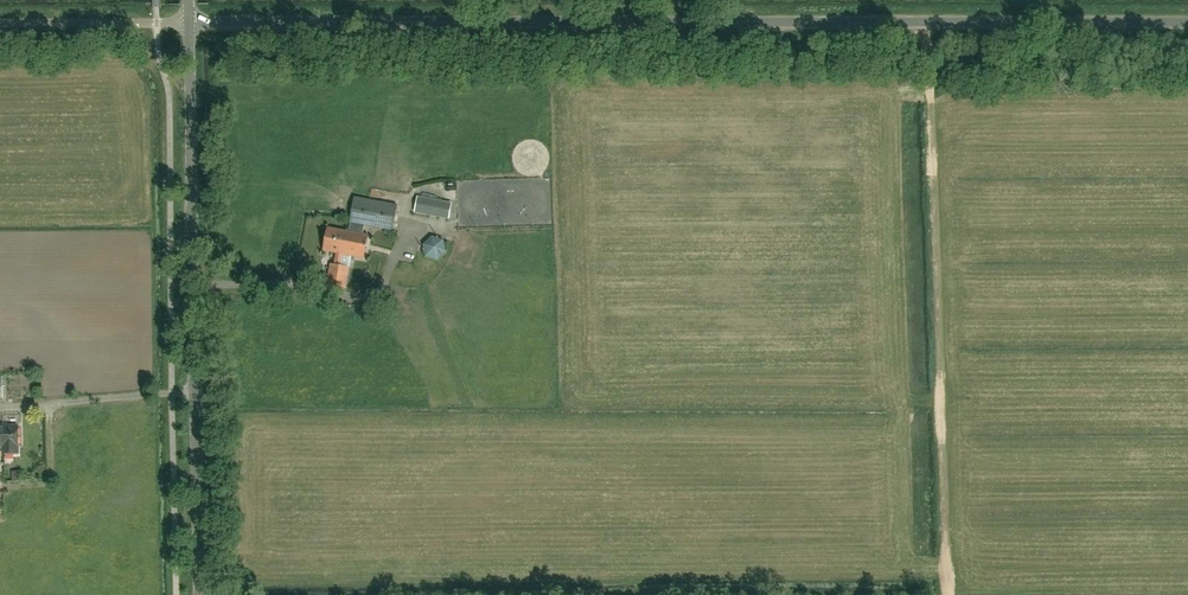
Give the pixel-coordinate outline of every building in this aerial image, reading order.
[(450,203),(417,197),(414,211),(447,217),(450,203)] [(328,228),(323,252),(337,254),(335,264),(332,263),(328,284),(346,288),(350,267),(342,266),(344,256),(363,259),(367,235),(363,235),(365,225),(393,231),(398,207),(355,198),(351,223),(349,232),(328,228)] [(443,241),(432,237),(423,246),(425,257),(437,261),(446,252),(443,241)] [(18,454),(18,446),(19,446),(18,426),(0,427),(0,449),(4,449),(4,455),(18,454)] [(22,472),(11,472),(11,482),(23,481),(22,472)]
